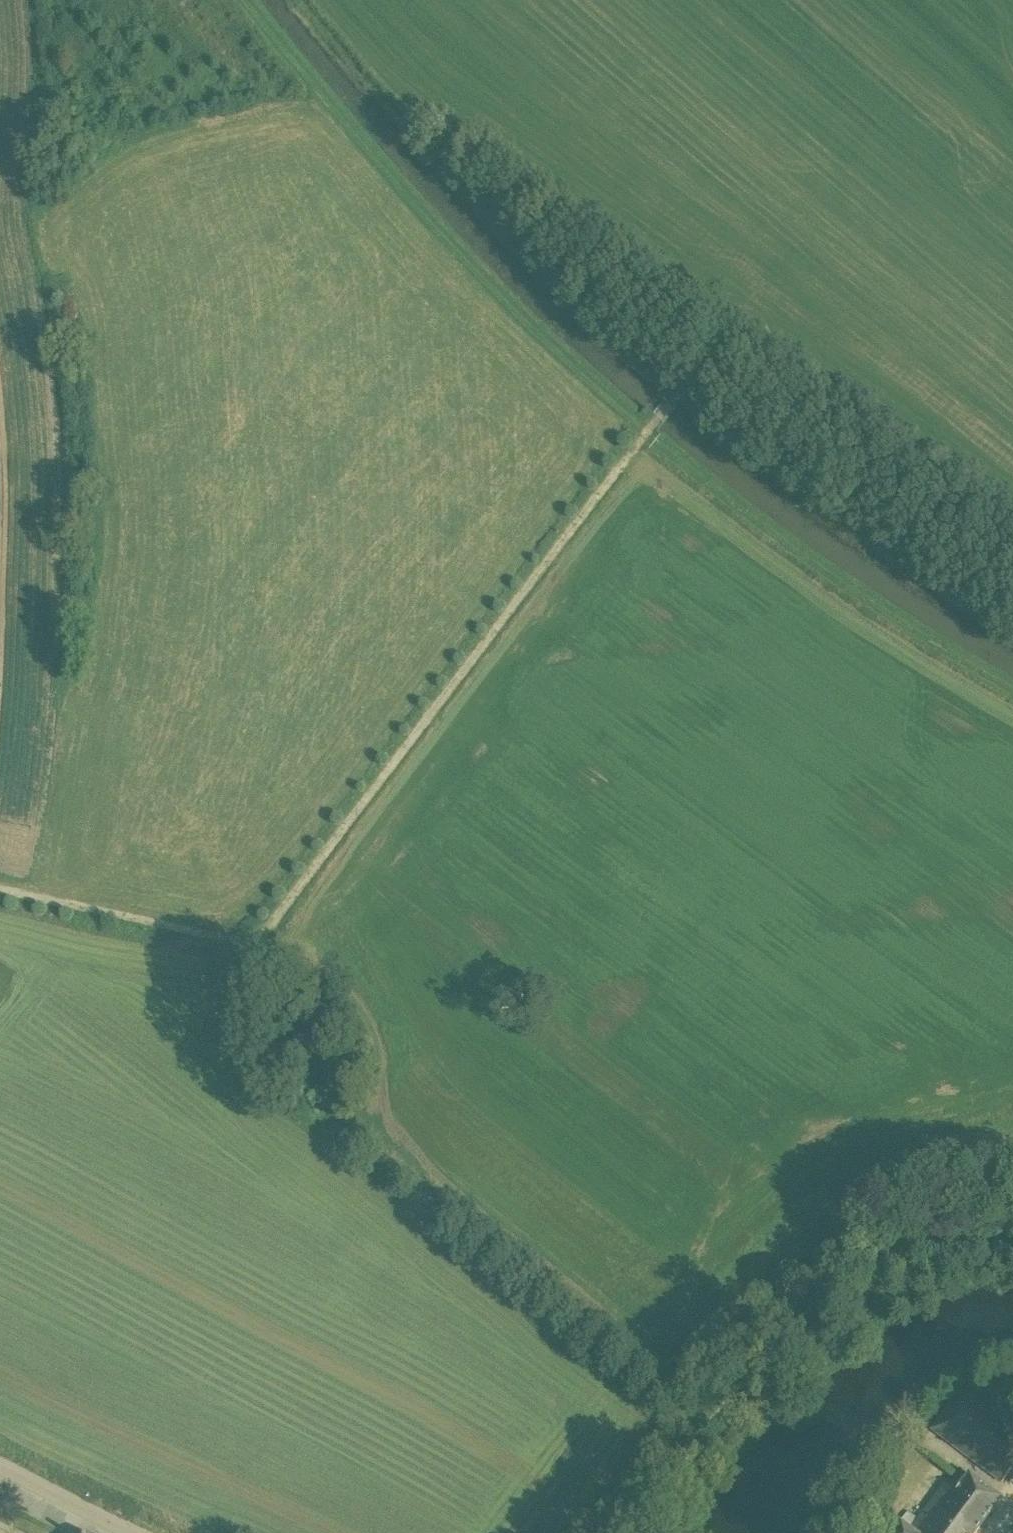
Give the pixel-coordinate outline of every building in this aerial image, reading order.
[(1012,1467),(1012,1428),(961,1390),(932,1429),(1002,1482),(1012,1467)] [(968,1474),(956,1491),(945,1483),(911,1530),(900,1522),(892,1532),(976,1532),(1001,1498),(968,1474)]
